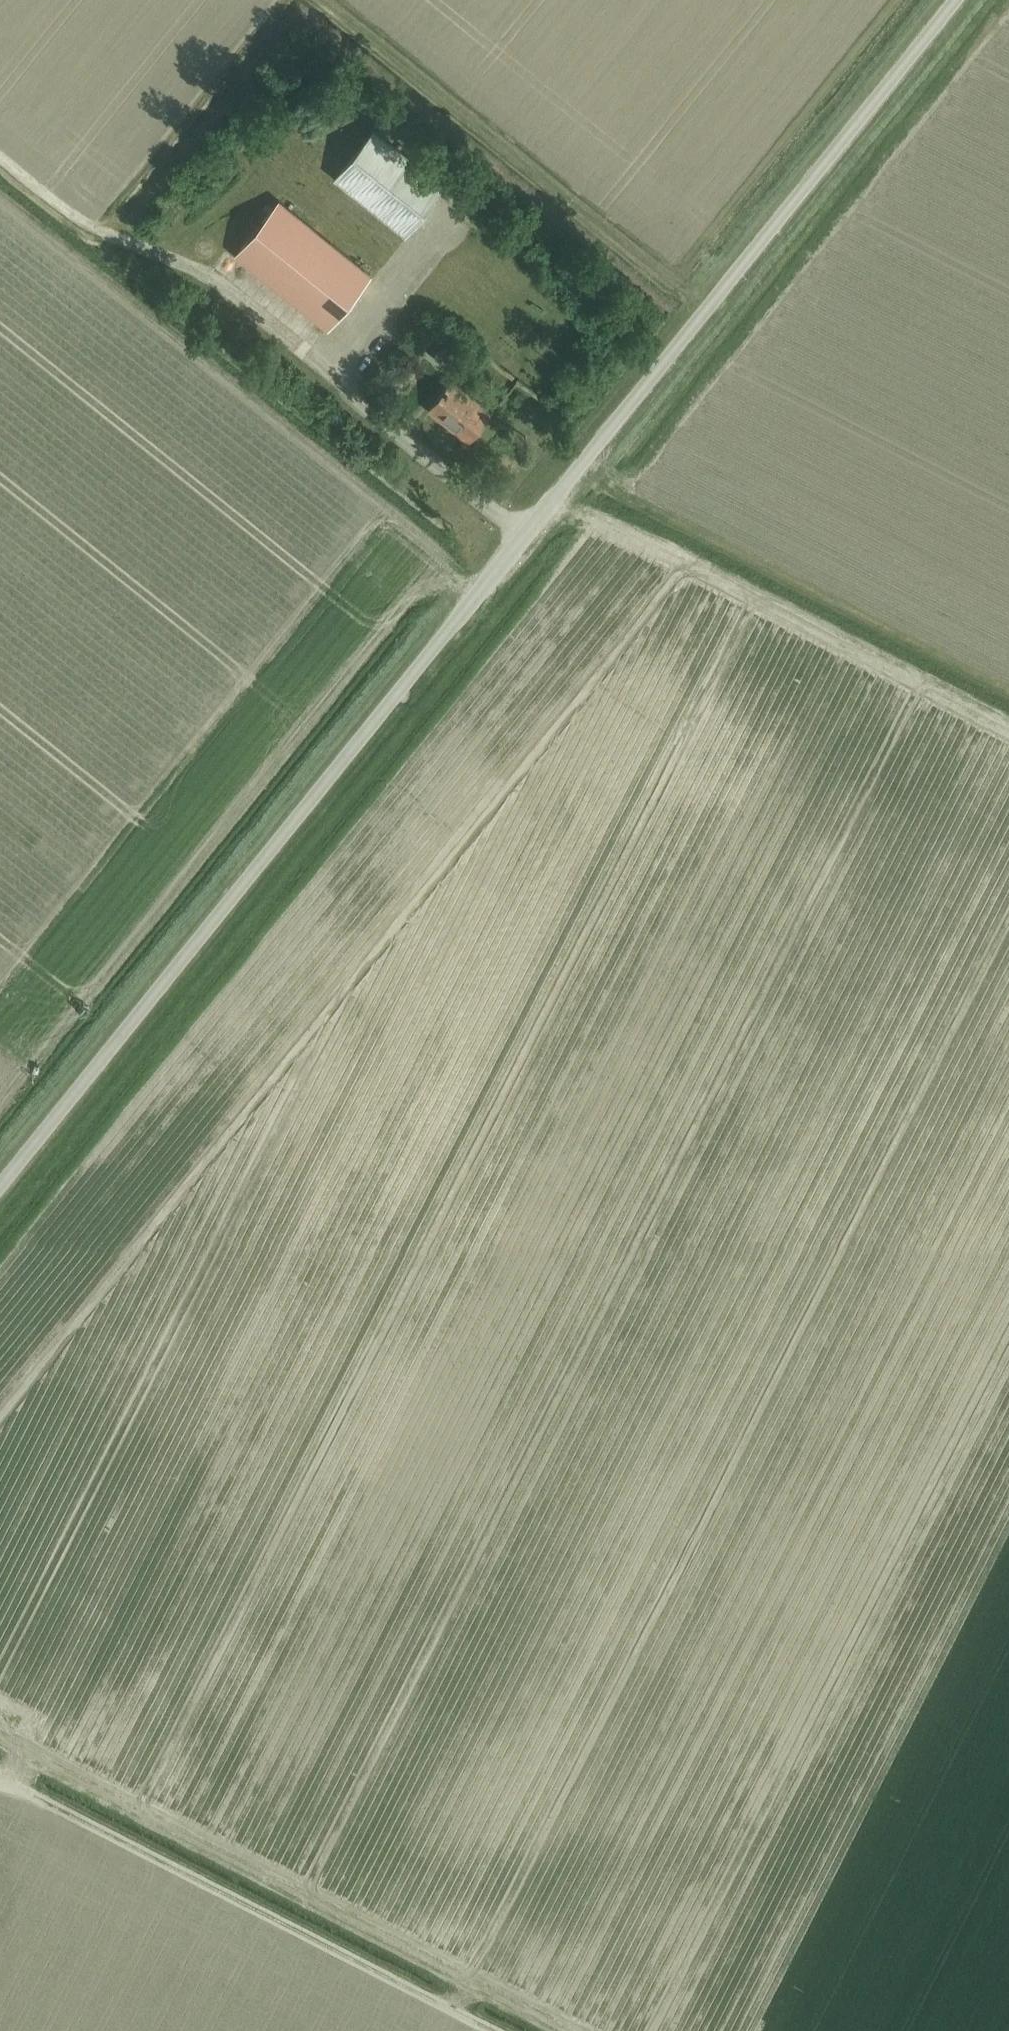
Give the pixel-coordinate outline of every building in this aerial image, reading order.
[(404,233),(442,185),(376,131),(337,179),(404,233)] [(327,328),(370,275),(279,202),(236,255),(327,328)] [(466,440),(489,412),(451,381),(428,409),(466,440)]
